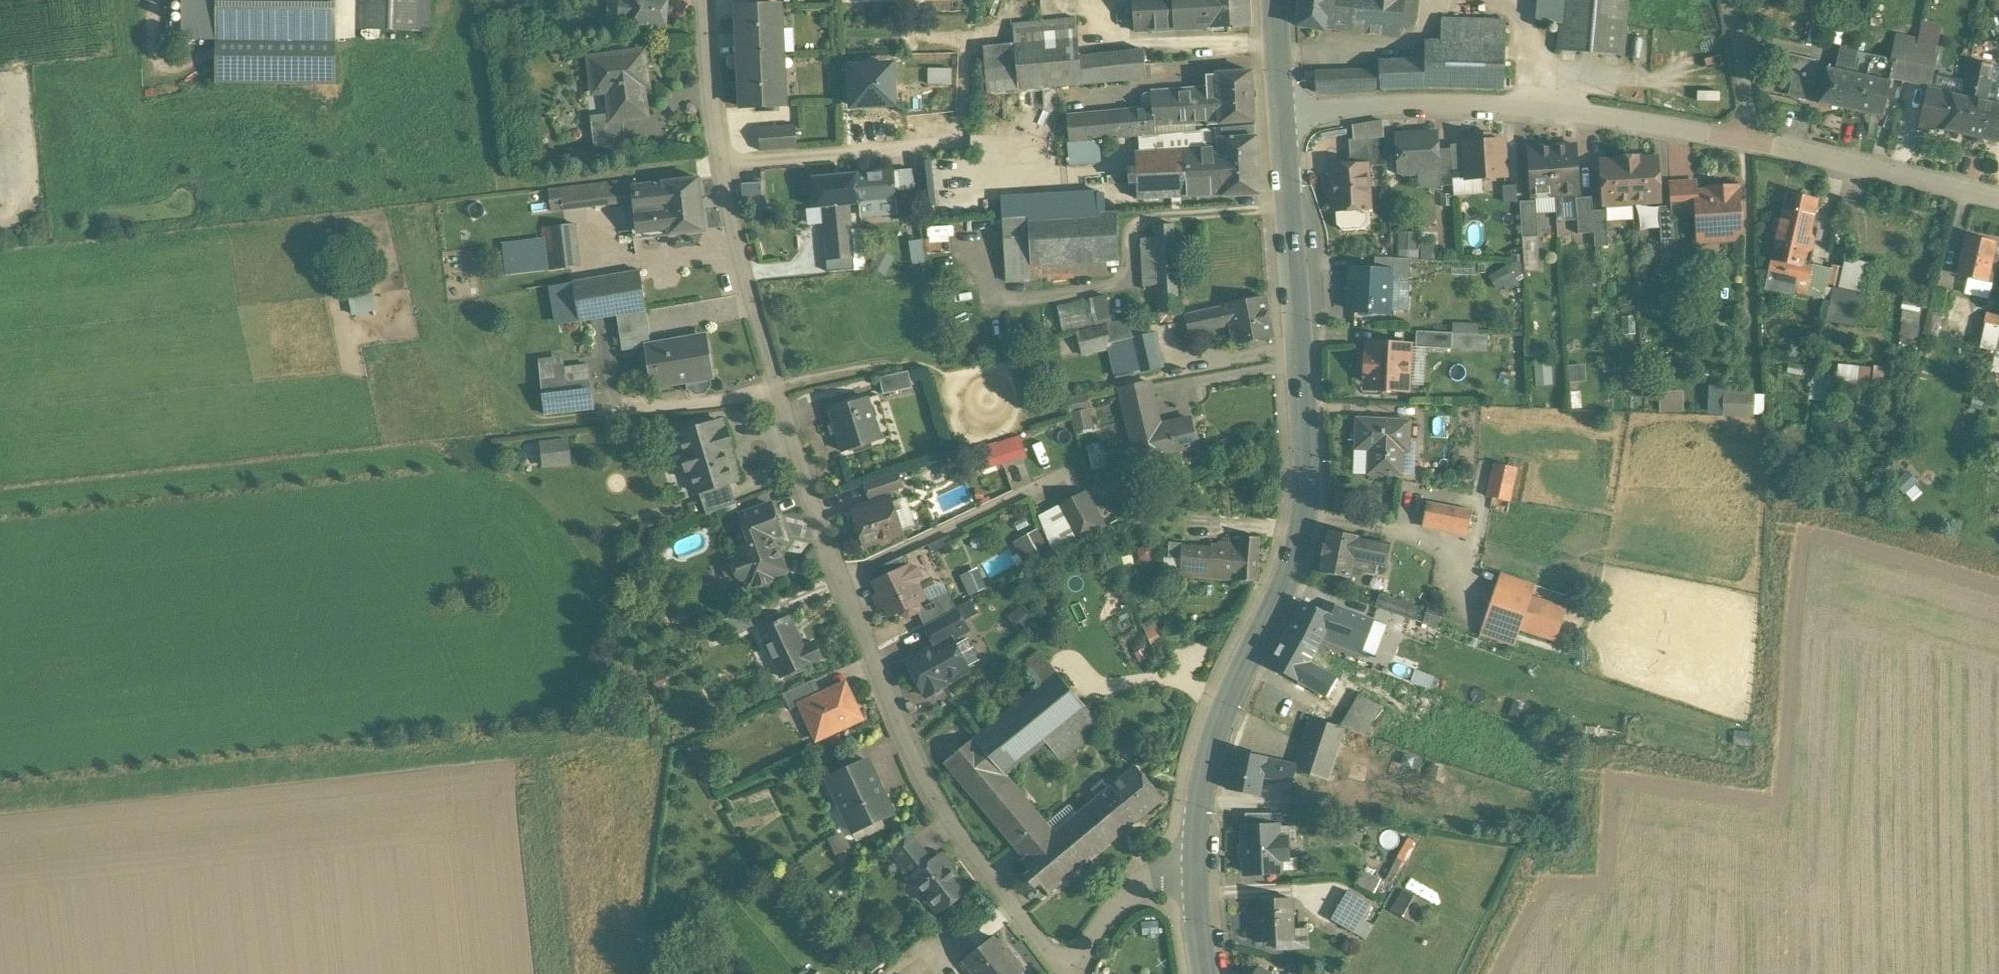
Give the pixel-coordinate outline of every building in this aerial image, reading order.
[(216,39),(337,40),(337,38),(337,0),(217,0),(216,39)] [(337,38),(355,36),(355,28),(356,0),(337,0),(337,38)] [(355,28),(418,30),(419,0),(356,0),(355,28)] [(618,20),(634,21),(635,0),(619,0),(618,20)] [(634,21),(634,25),(667,27),(669,0),(635,0),(634,21)] [(1135,31),(1188,28),(1187,0),(1134,0),(1135,31)] [(1188,28),(1211,27),(1211,28),(1250,26),(1248,0),(1187,0),(1188,28)] [(1296,25),(1324,30),(1324,28),(1350,31),(1354,0),(1300,0),(1296,25)] [(1350,31),(1401,36),(1406,0),(1354,0),(1350,31)] [(1558,48),(1621,54),(1627,0),(1563,0),(1558,48)] [(562,6),(549,5),(548,15),(561,16),(562,6)] [(780,5),(737,7),(739,57),(783,55),(780,5)] [(1076,19),(1013,24),(1015,44),(1078,38),(1076,19)] [(1506,23),(1442,21),(1441,41),(1425,40),(1425,57),(1425,58),(1425,88),(1503,91),(1506,23)] [(1015,44),(984,47),(989,92),(1019,89),(1019,90),(1083,84),(1080,56),(1078,38),(1015,44)] [(1924,46),(1911,43),(1903,78),(1917,81),(1924,46)] [(1938,49),(1924,46),(1917,81),(1930,85),(1938,49)] [(1836,70),(1817,66),(1818,60),(1784,53),(1781,68),(1791,71),(1787,89),(1809,94),(1808,100),(1845,109),(1853,73),(1857,52),(1841,48),(1836,70)] [(1143,50),(1101,53),(1103,82),(1146,78),(1143,50)] [(645,52),(589,58),(592,80),(606,78),(611,118),(611,120),(623,119),(647,116),(642,74),(647,73),(645,52)] [(1101,53),(1080,56),(1083,84),(1103,82),(1101,53)] [(783,55),(739,57),(742,107),(785,105),(783,55)] [(1425,58),(1379,59),(1379,69),(1380,90),(1425,88),(1425,58)] [(1994,66),(1970,60),(1967,74),(1991,80),(1994,66)] [(1967,74),(1961,97),(1961,98),(1973,100),(1966,135),(1987,140),(1995,104),(1998,105),(1998,103),(1998,67),(1994,66),(1991,80),(1967,74)] [(892,68),(850,69),(851,105),(893,103),(892,68)] [(1379,69),(1315,71),(1315,90),(1316,92),(1380,90),(1379,69)] [(1252,70),(1216,73),(1217,87),(1152,91),(1153,108),(1154,134),(1189,131),(1188,125),(1254,122),(1252,70)] [(1890,82),(1853,73),(1845,109),(1882,117),(1890,82)] [(1961,97),(1929,89),(1924,112),(1919,115),(1917,124),(1920,129),(1929,131),(1933,128),(1966,135),(1973,100),(1961,98),(1961,97)] [(1995,104),(1987,140),(1998,142),(1998,105),(1995,104)] [(1153,108),(1118,111),(1121,137),(1147,135),(1154,134),(1153,108)] [(1118,111),(1067,116),(1069,142),(1121,137),(1118,111)] [(611,118),(591,121),(595,148),(626,145),(623,119),(611,120),(611,118)] [(795,124),(759,127),(761,151),(797,148),(795,124)] [(1255,125),(1222,128),(1222,139),(1220,139),(1223,195),(1258,193),(1255,125)] [(1154,134),(1147,135),(1148,151),(1135,152),(1138,199),(1223,195),(1220,139),(1222,139),(1222,128),(1189,131),(1154,134)] [(1436,132),(1396,135),(1397,138),(1398,154),(1399,171),(1400,171),(1404,175),(1415,174),(1418,170),(1438,169),(1439,169),(1438,150),(1436,132)] [(1367,167),(1387,165),(1386,155),(1385,139),(1385,137),(1349,140),(1351,166),(1367,165),(1367,167)] [(1397,138),(1385,139),(1386,155),(1398,154),(1397,138)] [(1504,140),(1464,143),(1464,144),(1466,178),(1506,176),(1504,140)] [(1464,144),(1451,144),(1451,149),(1453,178),(1466,178),(1464,144)] [(1576,145),(1552,147),(1555,194),(1579,193),(1576,145)] [(1552,147),(1528,148),(1531,196),(1555,194),(1552,147)] [(1451,149),(1438,150),(1439,169),(1438,169),(1439,186),(1453,185),(1453,178),(1451,149)] [(1621,159),(1601,161),(1604,205),(1632,203),(1629,157),(1621,158),(1621,159)] [(1657,157),(1637,158),(1637,157),(1629,157),(1632,203),(1660,201),(1657,157)] [(1351,166),(1332,168),(1335,210),(1336,210),(1369,207),(1367,167),(1367,165),(1351,166)] [(912,169),(899,170),(901,190),(915,189),(912,169)] [(893,170),(857,174),(859,204),(860,215),(897,212),(893,170)] [(857,174),(812,177),(812,178),(808,181),(809,191),(814,194),(815,208),(823,207),(849,205),(859,204),(857,174)] [(636,185),(634,185),(636,201),(641,238),(668,235),(705,231),(699,178),(636,185)] [(756,178),(737,183),(741,198),(760,194),(756,178)] [(635,179),(597,183),(599,206),(636,201),(634,185),(636,185),(635,179)] [(1696,181),(1670,183),(1672,206),(1672,212),(1673,212),(1696,210),(1695,193),(1697,193),(1696,181)] [(599,206),(597,183),(561,187),(563,210),(599,206)] [(563,210),(561,187),(548,189),(550,211),(563,210)] [(1107,189),(1068,191),(1070,215),(1108,213),(1107,189)] [(1697,193),(1695,193),(1696,210),(1698,239),(1734,237),(1740,231),(1739,223),(1743,219),(1742,209),(1741,207),(1741,202),(1738,199),(1737,190),(1697,193)] [(1068,191),(1001,195),(1003,219),(1028,217),(1070,215),(1068,191)] [(1817,200),(1787,193),(1781,220),(1774,219),(1772,230),(1778,232),(1772,257),(1809,265),(1812,249),(1807,248),(1817,200)] [(1592,196),(1576,198),(1578,233),(1594,232),(1593,210),(1592,196)] [(1536,200),(1520,201),(1522,237),(1537,236),(1538,236),(1536,200)] [(908,225),(851,230),(849,205),(823,207),(829,272),(913,264),(908,225)] [(1672,206),(1659,206),(1661,242),(1675,241),(1673,212),(1672,212),(1672,206)] [(1369,207),(1336,210),(1337,224),(1343,231),(1365,229),(1370,223),(1369,207)] [(1606,210),(1593,210),(1594,232),(1595,246),(1609,246),(1606,210)] [(1070,215),(1028,217),(1031,265),(1107,261),(1119,260),(1117,212),(1108,213),(1070,215)] [(1028,217),(1003,219),(1006,281),(1032,280),(1031,265),(1028,217)] [(812,220),(802,221),(805,244),(796,244),(796,245),(799,267),(817,265),(812,220)] [(1173,220),(1155,221),(1156,241),(1159,289),(1160,313),(1179,309),(1173,220)] [(549,270),(580,266),(575,224),(543,228),(545,237),(549,270)] [(941,239),(940,224),(924,225),(925,240),(941,239)] [(1398,254),(1433,256),(1434,242),(1418,241),(1419,229),(1399,229),(1398,254)] [(1996,242),(1966,235),(1957,274),(1987,281),(1996,242)] [(1537,236),(1522,237),(1524,271),(1540,270),(1537,236)] [(549,270),(545,237),(502,242),(507,276),(549,270)] [(1156,241),(1142,242),(1144,290),(1159,289),(1156,241)] [(1411,259),(1375,257),(1374,270),(1389,271),(1389,270),(1388,277),(1404,278),(1409,278),(1411,259)] [(1809,265),(1772,257),(1769,273),(1808,282),(1811,265),(1809,265)] [(1107,261),(1031,265),(1032,278),(1107,273),(1107,261)] [(1826,269),(1811,265),(1808,282),(1806,290),(1821,293),(1826,269)] [(1518,283),(1508,266),(1497,272),(1507,289),(1518,283)] [(1851,290),(1833,286),(1826,320),(1855,326),(1867,270),(1856,268),(1851,290)] [(1374,270),(1352,269),(1350,310),(1387,311),(1387,309),(1405,310),(1408,307),(1409,284),(1404,278),(1388,277),(1389,271),(1374,270)] [(617,315),(646,310),(640,271),(573,282),(580,321),(617,315)] [(367,286),(351,289),(355,309),(371,305),(367,286)] [(1937,287),(1930,311),(1941,314),(1947,290),(1937,287)] [(1106,296),(1089,299),(1095,324),(1096,327),(1105,325),(1112,323),(1106,296)] [(1265,297),(1187,314),(1191,334),(1231,325),(1235,343),(1271,335),(1265,297)] [(1089,299),(1057,307),(1062,331),(1095,324),(1089,299)] [(646,310),(617,315),(621,340),(649,336),(651,335),(646,310)] [(1988,314),(1985,327),(1998,330),(1998,317),(1988,314)] [(1146,316),(1131,319),(1135,336),(1150,333),(1146,316)] [(1112,323),(1105,325),(1111,348),(1117,377),(1164,367),(1156,332),(1150,333),(1135,336),(1131,319),(1112,323)] [(1096,327),(1078,331),(1083,355),(1111,348),(1105,325),(1096,327)] [(1452,333),(1416,331),(1415,347),(1451,349),(1452,333)] [(649,336),(621,340),(623,351),(649,346),(651,346),(649,336)] [(651,346),(649,346),(655,385),(688,380),(689,388),(696,393),(705,392),(710,385),(708,376),(710,376),(704,337),(651,346)] [(1409,344),(1368,342),(1366,381),(1385,382),(1384,389),(1407,390),(1409,344)] [(1566,364),(1568,381),(1587,378),(1585,362),(1566,364)] [(589,365),(540,371),(545,414),(594,408),(589,365)] [(909,371),(879,377),(883,394),(913,388),(909,371)] [(1150,382),(1120,389),(1124,405),(1153,399),(1150,382)] [(1706,386),(1706,413),(1751,414),(1752,387),(1706,386)] [(1682,409),(1681,388),(1659,389),(1660,410),(1682,409)] [(868,396),(830,408),(831,412),(835,411),(842,432),(838,434),(844,452),(876,441),(870,423),(876,422),(868,396)] [(1158,420),(1153,399),(1124,405),(1141,477),(1184,467),(1180,451),(1197,447),(1190,418),(1165,424),(1158,420)] [(1089,400),(1073,401),(1074,427),(1091,426),(1089,400)] [(1410,419),(1356,417),(1355,441),(1369,441),(1368,473),(1401,474),(1402,449),(1409,449),(1410,419)] [(721,421),(678,434),(684,453),(682,454),(688,474),(690,473),(696,493),(699,492),(730,483),(735,481),(725,450),(732,448),(726,428),(724,429),(721,421)] [(1021,432),(984,445),(991,465),(1028,452),(1021,432)] [(569,441),(541,444),(543,465),(571,462),(569,441)] [(1517,468),(1496,463),(1489,496),(1509,501),(1517,468)] [(899,474),(865,485),(869,498),(903,486),(899,474)] [(730,483),(699,492),(707,514),(737,503),(730,483)] [(1086,492),(1060,506),(1079,541),(1105,527),(1086,492)] [(891,500),(853,512),(864,546),(879,542),(884,544),(890,542),(893,537),(902,534),(891,500)] [(1472,511),(1417,500),(1413,520),(1468,531),(1472,511)] [(771,504),(741,515),(751,544),(737,549),(740,557),(732,560),(740,579),(748,577),(750,585),(753,584),(755,589),(773,583),(771,577),(786,571),(774,537),(782,534),(771,504)] [(1037,528),(1014,541),(1029,568),(1052,555),(1037,528)] [(1360,537),(1327,531),(1319,571),(1353,577),(1354,571),(1376,575),(1379,558),(1386,560),(1389,544),(1360,538),(1360,537)] [(1241,542),(1213,541),(1212,547),(1210,579),(1256,581),(1259,537),(1242,536),(1241,542)] [(1212,547),(1182,545),(1180,577),(1210,579),(1212,547)] [(903,556),(870,572),(875,582),(908,567),(903,556)] [(969,593),(986,585),(976,565),(959,573),(969,593)] [(908,567),(875,582),(891,615),(900,611),(902,614),(907,616),(917,611),(919,606),(919,605),(918,602),(924,599),(916,584),(919,577),(916,569),(908,567)] [(1537,585),(1501,573),(1486,617),(1554,639),(1564,608),(1533,597),(1537,585)] [(948,591),(919,605),(919,606),(917,611),(924,626),(956,608),(948,591)] [(1378,593),(1375,605),(1413,615),(1417,602),(1378,593)] [(1333,615),(1302,600),(1287,632),(1287,633),(1318,648),(1322,638),(1333,615)] [(1373,620),(1336,607),(1333,615),(1322,638),(1360,653),(1373,620)] [(956,608),(924,626),(936,646),(951,638),(951,640),(968,630),(956,608)] [(751,609),(724,620),(731,634),(758,624),(751,609)] [(789,617),(760,630),(782,677),(811,663),(810,663),(821,657),(814,642),(803,647),(789,617)] [(1416,621),(1405,617),(1403,626),(1413,630),(1416,621)] [(1182,621),(1159,631),(1156,626),(1147,632),(1155,653),(1189,633),(1182,621)] [(1318,648),(1287,633),(1269,665),(1299,681),(1319,692),(1330,673),(1310,662),(1318,648)] [(936,646),(908,662),(925,693),(927,696),(930,694),(935,696),(941,693),(943,688),(946,686),(945,682),(968,670),(951,640),(951,638),(936,646)] [(1056,671),(1041,652),(1025,665),(1041,683),(1056,671)] [(1041,683),(974,738),(1006,775),(1007,774),(1022,792),(1102,726),(1056,671),(1041,683)] [(815,679),(782,694),(790,709),(800,704),(821,693),(815,679)] [(821,693),(800,704),(817,740),(862,719),(845,682),(821,693)] [(1343,716),(1339,726),(1345,728),(1350,729),(1361,697),(1350,693),(1343,716)] [(1343,716),(1324,710),(1321,720),(1339,726),(1343,716)] [(1321,720),(1311,717),(1294,770),(1328,781),(1341,741),(1345,728),(1339,726),(1321,720)] [(1350,729),(1345,728),(1341,741),(1352,744),(1356,732),(1350,729)] [(1006,775),(974,738),(944,762),(1024,858),(1055,832),(1022,792),(1007,774),(1006,775)] [(1267,757),(1234,751),(1226,788),(1260,795),(1263,777),(1280,780),(1284,761),(1267,758),(1267,757)] [(868,760),(828,778),(853,832),(893,813),(868,760)] [(1295,764),(1284,761),(1280,780),(1292,783),(1294,770),(1295,764)] [(1163,799),(1135,766),(1098,796),(1126,829),(1163,799)] [(1024,858),(1021,860),(1048,894),(1126,829),(1098,796),(1055,832),(1024,858)] [(1281,813),(1245,813),(1246,828),(1276,826),(1276,827),(1282,827),(1281,813)] [(1246,828),(1244,828),(1246,873),(1279,871),(1278,858),(1287,858),(1286,839),(1277,839),(1276,827),(1276,826),(1246,828)] [(842,833),(830,838),(837,853),(849,848),(842,833)] [(912,836),(892,852),(912,877),(932,861),(912,836)] [(967,890),(939,855),(932,861),(912,877),(939,912),(967,890)] [(1362,873),(1358,882),(1374,889),(1378,880),(1362,873)] [(1370,904),(1348,891),(1331,919),(1354,932),(1370,904)] [(1291,898),(1258,900),(1259,924),(1257,925),(1258,942),(1293,940),(1291,898)] [(993,937),(964,960),(975,973),(1019,973),(1025,970),(1012,953),(1009,956),(993,937)] [(1258,965),(1253,973),(1274,973),(1258,965)]
